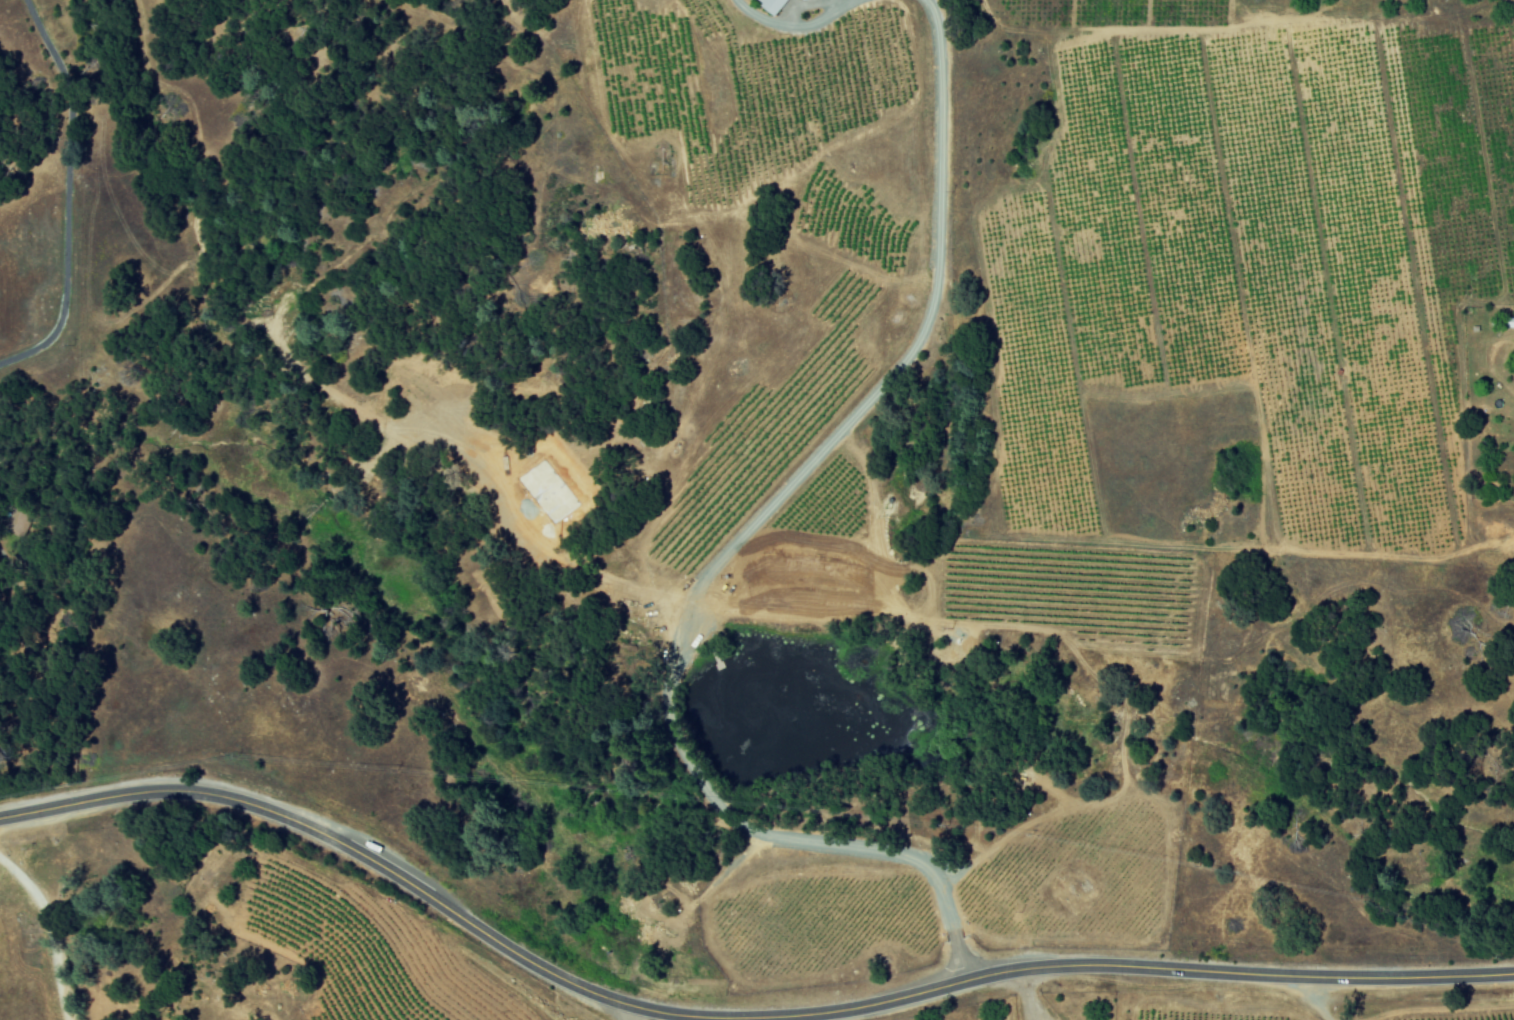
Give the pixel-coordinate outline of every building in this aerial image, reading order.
[(783,14),(795,0),(768,0),(783,14)]
